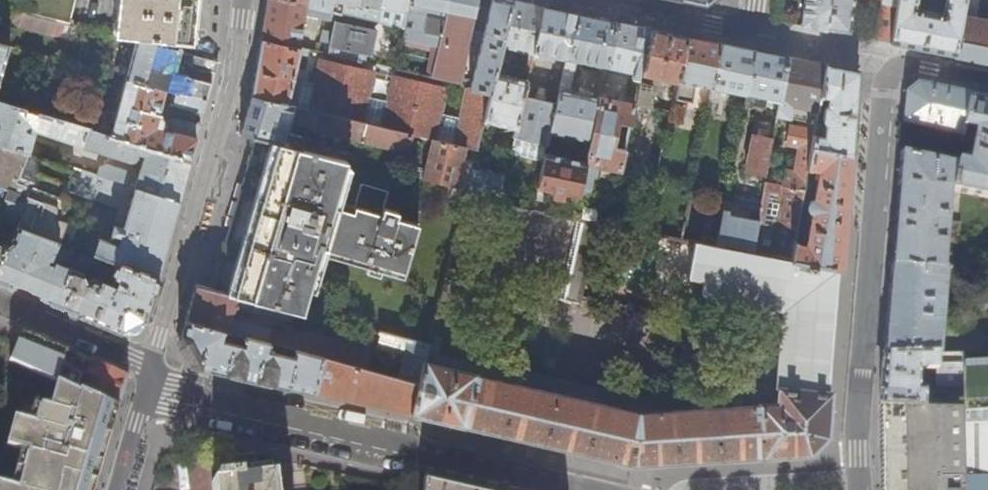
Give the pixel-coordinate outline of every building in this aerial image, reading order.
[(23,13),(54,21),(67,24),(72,0),(0,0),(0,7),(23,13)] [(113,36),(134,41),(173,51),(174,42),(190,43),(194,0),(116,0),(113,36)] [(260,40),(297,48),(303,16),(333,23),(331,32),(326,31),(323,43),(328,44),(326,55),(364,63),(374,21),(343,14),(279,0),(266,0),(261,33),(260,40)] [(343,14),(345,5),(346,0),(279,0),(343,14)] [(382,0),(346,0),(345,5),(354,7),(355,7),(379,13),(380,9),(382,0)] [(408,0),(382,0),(380,9),(406,14),(408,0)] [(478,0),(408,0),(406,14),(403,28),(400,41),(429,47),(424,77),(458,85),(460,85),(461,78),(478,0)] [(511,2),(501,0),(492,0),(471,80),(461,78),(460,85),(490,92),(511,2)] [(829,0),(802,0),(801,9),(799,26),(825,31),(829,0)] [(852,0),(829,0),(825,31),(848,35),(852,0)] [(897,0),(881,0),(873,40),(890,43),(897,0)] [(962,0),(944,0),(941,15),(914,9),(916,0),(897,0),(890,43),(919,49),(953,56),(962,0)] [(953,56),(954,56),(954,57),(973,61),(987,64),(987,20),(974,17),(977,0),(962,0),(953,56)] [(534,51),(544,9),(522,4),(511,2),(490,92),(482,123),(514,130),(522,97),(526,82),(496,74),(502,46),(533,53),(534,51)] [(566,59),(576,15),(544,9),(534,51),(566,59)] [(50,36),(54,21),(23,13),(19,26),(50,36)] [(590,142),(600,98),(566,90),(573,60),(606,67),(606,66),(617,23),(607,21),(576,15),(566,59),(563,71),(562,76),(556,104),(549,134),(590,142)] [(641,73),(650,30),(628,25),(617,23),(606,66),(606,67),(633,72),(632,78),(639,79),(641,73)] [(676,81),(686,37),(674,35),(650,30),(641,73),(676,81)] [(711,86),(720,44),(704,41),(686,37),(676,81),(673,97),(688,101),(691,83),(711,87),(711,86)] [(440,113),(445,88),(389,76),(383,100),(365,96),(370,72),(316,60),(310,84),(291,80),(297,56),(303,57),(305,50),(297,48),(260,40),(255,68),(250,96),(410,135),(429,140),(463,148),(475,151),(482,123),(490,92),(460,85),(458,85),(457,91),(464,93),(459,117),(440,113)] [(175,51),(173,51),(134,41),(125,77),(206,98),(210,83),(190,78),(187,81),(168,76),(175,51)] [(746,93),(755,51),(734,47),(720,44),(711,86),(746,93)] [(0,45),(0,78),(9,47),(0,45)] [(780,101),(788,57),(779,56),(755,51),(746,93),(780,101)] [(211,72),(213,74),(216,62),(194,56),(190,55),(187,66),(211,72)] [(817,111),(825,65),(815,63),(788,57),(780,101),(777,117),(790,118),(791,106),(817,111)] [(854,107),(857,73),(856,71),(841,68),(825,65),(817,111),(816,119),(815,126),(814,130),(814,131),(811,147),(850,154),(854,107)] [(202,112),(206,98),(125,77),(110,137),(188,161),(198,124),(177,119),(168,123),(156,120),(163,94),(175,97),(173,105),(202,112)] [(655,188),(672,104),(663,102),(661,109),(647,106),(650,86),(639,83),(634,106),(619,170),(617,181),(655,188)] [(962,127),(969,93),(962,92),(917,83),(906,93),(903,124),(961,135),(962,127)] [(950,191),(987,197),(987,97),(969,93),(962,127),(975,130),(973,140),(971,140),(968,155),(970,155),(967,166),(955,163),(950,191)] [(410,135),(250,96),(241,130),(239,134),(254,137),(281,144),(287,125),(292,126),(293,122),(303,127),(406,152),(410,135)] [(549,134),(556,104),(522,97),(514,130),(513,138),(512,138),(546,146),(549,134)] [(619,170),(634,106),(600,98),(590,142),(587,155),(585,162),(619,170)] [(188,161),(110,137),(88,129),(88,127),(0,102),(0,146),(27,154),(34,132),(128,161),(131,161),(134,160),(135,158),(136,157),(137,154),(143,155),(135,181),(129,180),(130,177),(127,171),(106,165),(99,167),(97,176),(134,187),(177,200),(182,181),(188,161)] [(794,243),(807,169),(811,147),(814,131),(814,130),(798,127),(794,146),(803,148),(798,173),(789,172),(786,187),(765,184),(761,205),(752,253),(792,260),(794,243)] [(767,173),(774,137),(774,136),(752,133),(745,169),(767,173)] [(402,278),(417,225),(394,219),(396,213),(372,207),(371,213),(352,208),(350,213),(331,208),(345,160),(281,145),(281,144),(254,137),(252,145),(243,176),(210,289),(237,296),(294,311),(301,313),(319,250),(338,255),(336,261),(402,278)] [(454,187),(463,148),(429,140),(420,179),(454,187)] [(134,187),(97,176),(27,154),(0,146),(0,216),(13,176),(22,180),(56,191),(62,171),(69,173),(62,193),(126,214),(134,187)] [(846,204),(850,154),(811,147),(807,169),(817,170),(812,199),(808,200),(807,200),(806,203),(805,204),(805,207),(806,210),(807,211),(809,212),(810,212),(804,245),(794,243),(792,260),(835,269),(840,270),(846,204)] [(577,203),(585,162),(587,155),(578,153),(577,160),(544,154),(536,187),(550,190),(546,205),(558,208),(561,193),(570,195),(569,202),(577,203)] [(950,191),(955,163),(901,153),(894,225),(891,266),(944,270),(950,191)] [(496,205),(504,175),(471,169),(463,199),(496,205)] [(134,187),(126,214),(122,229),(117,228),(116,233),(120,235),(114,262),(155,278),(156,276),(168,233),(177,200),(134,187)] [(752,253),(761,205),(726,198),(716,246),(752,253)] [(33,232),(58,242),(76,248),(85,252),(95,255),(104,230),(64,217),(63,219),(41,211),(33,232)] [(645,233),(647,223),(609,215),(607,226),(645,233)] [(582,298),(601,225),(577,220),(558,300),(577,305),(576,307),(580,308),(582,298)] [(58,242),(33,232),(15,225),(10,238),(4,242),(0,253),(0,281),(40,297),(62,306),(69,287),(61,283),(68,266),(71,260),(65,257),(62,263),(51,259),(58,242)] [(691,242),(693,230),(683,227),(681,240),(691,242)] [(636,411),(474,375),(473,373),(423,362),(417,384),(410,413),(437,419),(462,425),(462,424),(634,464),(650,463),(761,455),(761,456),(808,453),(826,436),(828,413),(830,390),(826,390),(835,269),(792,260),(752,253),(716,246),(693,242),(687,277),(703,281),(701,293),(780,309),(774,387),(776,387),(775,402),(757,402),(757,404),(668,409),(636,411)] [(143,320),(155,278),(114,262),(110,272),(109,275),(109,278),(110,280),(112,281),(111,285),(100,280),(92,276),(96,267),(85,263),(84,265),(79,263),(76,270),(68,266),(61,283),(69,287),(62,306),(85,316),(121,331),(132,325),(143,320)] [(941,356),(948,270),(944,270),(891,266),(887,310),(884,345),(883,356),(941,356)] [(969,271),(966,302),(987,302),(987,273),(969,271)] [(228,322),(232,307),(291,322),(294,311),(237,296),(210,289),(194,285),(188,306),(184,320),(319,357),(367,371),(371,356),(356,352),(351,345),(308,333),(304,333),(299,335),(284,331),(283,333),(239,321),(228,322)] [(319,357),(184,320),(178,341),(191,363),(248,376),(313,391),(319,357)] [(127,376),(91,359),(91,360),(72,353),(67,351),(50,344),(21,332),(16,343),(8,358),(56,380),(78,390),(79,388),(118,407),(123,391),(127,377),(127,376)] [(423,362),(427,345),(379,333),(376,348),(403,355),(397,379),(417,384),(423,362)] [(919,392),(919,370),(932,370),(932,387),(951,388),(950,400),(931,401),(930,407),(964,409),(963,365),(963,356),(941,356),(883,356),(882,375),(879,405),(881,405),(925,407),(925,392),(919,392)] [(417,384),(397,379),(367,371),(319,357),(313,391),(340,397),(410,413),(417,384)] [(963,365),(964,409),(964,424),(987,424),(987,365),(963,365)] [(118,407),(79,388),(78,390),(56,380),(49,407),(39,404),(34,423),(13,417),(5,445),(26,451),(16,488),(0,483),(0,489),(93,489),(118,407)] [(964,424),(964,409),(930,407),(925,407),(881,405),(879,405),(879,406),(879,419),(878,454),(879,489),(966,489),(964,424)] [(964,424),(966,489),(987,489),(987,424),(964,424)] [(273,476),(257,477),(256,469),(255,462),(254,455),(225,458),(228,481),(210,483),(211,489),(274,489),(273,476)] [(424,478),(423,489),(476,489),(469,488),(424,478)]
